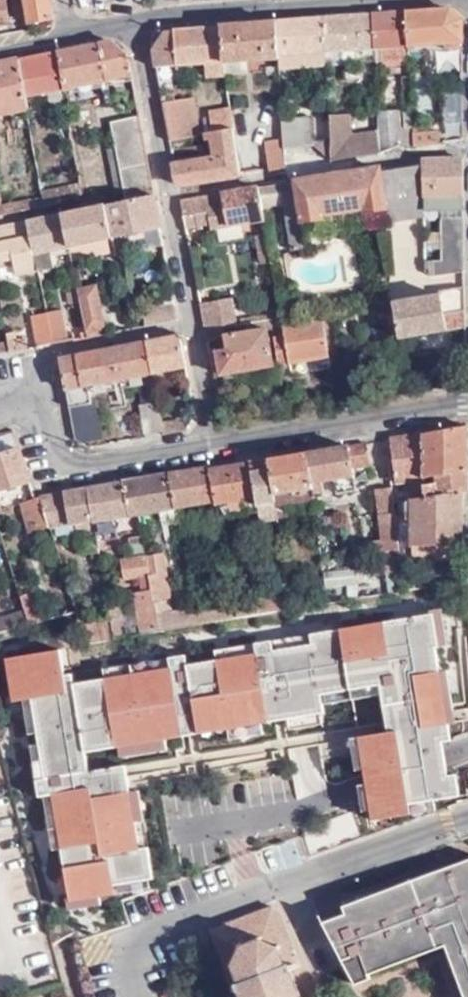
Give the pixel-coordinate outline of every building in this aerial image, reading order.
[(51,0),(24,0),(28,23),(54,19),(51,0)] [(447,9),(405,12),(408,46),(462,41),(462,21),(456,15),(447,9)] [(408,46),(405,12),(373,15),(375,47),(408,46)] [(375,47),(373,15),(324,18),(326,51),(375,47)] [(326,51),(324,18),(276,21),(279,59),(280,69),(327,66),(326,51)] [(279,59),(276,21),(221,25),(225,62),(279,59)] [(207,79),(227,78),(225,62),(221,25),(167,29),(160,39),(156,47),(159,68),(205,64),(207,79)] [(112,41),(58,52),(64,87),(133,75),(129,55),(112,41)] [(462,41),(408,46),(409,59),(462,56),(462,41)] [(409,59),(408,46),(375,47),(375,61),(409,59)] [(58,52),(22,60),(27,94),(64,87),(58,52)] [(0,64),(0,114),(28,108),(27,94),(22,60),(0,64)] [(165,101),(171,139),(200,134),(195,96),(165,101)] [(414,137),(412,111),(379,113),(380,132),(381,142),(381,149),(415,145),(414,137)] [(217,132),(234,129),(232,113),(214,116),(217,132)] [(155,195),(140,116),(110,121),(125,201),(155,195)] [(330,118),(331,160),(382,152),(381,149),(381,142),(380,132),(353,134),(352,117),(330,118)] [(284,121),(285,140),(285,147),(314,145),(313,119),(284,121)] [(179,184),(240,175),(234,129),(217,132),(209,133),(212,158),(176,165),(179,184)] [(464,139),(464,131),(414,137),(415,145),(415,147),(464,139)] [(268,142),(269,170),(287,167),(285,147),(285,140),(268,142)] [(464,159),(422,162),(423,207),(464,206),(464,159)] [(422,162),(281,184),(284,206),(290,251),(305,249),(303,236),(423,219),(423,207),(422,162)] [(81,183),(41,192),(42,196),(43,205),(61,201),(83,197),(81,183)] [(281,184),(260,188),(263,209),(284,206),(281,184)] [(181,201),(187,230),(209,226),(210,229),(265,219),(263,209),(260,188),(181,201)] [(155,195),(125,201),(63,214),(70,246),(73,261),(116,252),(113,237),(161,227),(155,195)] [(1,204),(3,213),(25,209),(43,205),(42,196),(1,204)] [(70,246),(63,214),(28,222),(38,269),(54,265),(50,250),(70,246)] [(431,272),(466,269),(465,217),(442,218),(444,258),(430,261),(430,262),(431,272)] [(28,222),(0,228),(0,260),(14,257),(19,273),(38,269),(28,222)] [(432,279),(466,275),(466,269),(431,272),(432,279)] [(96,283),(79,286),(82,300),(90,338),(103,335),(102,328),(105,328),(96,283)] [(82,300),(79,286),(65,289),(67,303),(82,300)] [(400,336),(467,325),(466,313),(466,288),(443,292),(444,293),(395,301),(400,336)] [(205,330),(236,324),(231,299),(200,303),(205,330)] [(177,319),(175,306),(145,312),(147,326),(177,319)] [(47,311),(53,342),(66,340),(60,309),(47,311)] [(38,346),(53,342),(47,311),(31,315),(38,346)] [(328,356),(323,319),(281,325),(288,363),(328,356)] [(216,349),(221,375),(272,366),(266,328),(222,336),(224,347),(216,349)] [(153,372),(185,366),(179,334),(147,341),(153,372)] [(12,354),(30,350),(27,338),(9,342),(10,345),(12,354)] [(87,385),(153,372),(147,341),(59,358),(76,438),(81,443),(87,447),(103,445),(95,404),(91,404),(87,385)] [(12,354),(10,345),(0,347),(0,357),(12,354)] [(162,423),(155,387),(142,389),(144,404),(142,405),(146,432),(163,430),(162,423)] [(164,435),(185,431),(183,420),(162,423),(163,430),(164,435)] [(467,426),(421,433),(426,476),(467,470),(467,426)] [(19,444),(14,430),(0,433),(0,449),(19,444)] [(421,433),(386,439),(387,451),(397,450),(401,480),(426,476),(421,433)] [(365,443),(305,454),(311,495),(311,500),(324,498),(322,484),(334,482),(336,495),(355,492),(352,470),(369,468),(365,443)] [(31,482),(20,448),(0,454),(0,492),(31,482)] [(305,454),(269,460),(275,501),(311,495),(305,454)] [(258,511),(261,525),(278,523),(275,501),(269,460),(252,462),(258,511)] [(252,462),(211,469),(216,500),(219,518),(258,511),(252,462)] [(210,467),(170,474),(176,506),(216,500),(211,469),(210,467)] [(428,499),(463,492),(467,492),(467,470),(426,476),(428,499)] [(170,474),(131,480),(137,513),(159,510),(161,524),(178,521),(176,506),(170,474)] [(131,480),(88,488),(93,521),(96,538),(117,535),(114,517),(137,513),(131,480)] [(389,575),(401,575),(396,530),(394,505),(391,486),(383,486),(383,495),(378,496),(380,515),(378,516),(382,552),(387,551),(389,575)] [(36,498),(46,528),(75,523),(93,521),(88,488),(36,498)] [(419,559),(462,559),(463,492),(428,499),(412,502),(419,559)] [(28,535),(46,528),(36,498),(18,504),(28,535)] [(394,505),(396,530),(406,528),(404,503),(394,505)] [(93,521),(75,523),(78,541),(86,540),(96,538),(93,521)] [(96,538),(86,540),(89,558),(100,556),(96,538)] [(145,554),(142,542),(129,544),(131,561),(121,563),(124,584),(140,582),(149,581),(151,596),(142,597),(133,599),(138,629),(128,631),(129,640),(159,635),(153,600),(162,598),(169,597),(161,551),(145,554)] [(351,593),(351,571),(323,571),(323,592),(351,593)] [(149,581),(140,582),(142,597),(151,596),(149,581)] [(237,617),(273,611),(271,596),(235,603),(237,617)] [(25,624),(26,628),(38,624),(29,597),(18,600),(21,611),(25,624)] [(165,619),(162,598),(153,600),(159,635),(196,628),(193,610),(193,608),(166,611),(168,619),(165,619)] [(193,610),(196,628),(238,621),(237,617),(235,603),(193,610)] [(111,623),(115,643),(122,641),(118,621),(123,620),(120,605),(108,607),(111,623)] [(21,611),(0,616),(0,631),(25,624),(21,611)] [(238,621),(273,615),(273,611),(237,617),(238,621)] [(384,731),(350,736),(365,828),(418,820),(416,810),(466,802),(460,769),(451,771),(447,745),(455,743),(453,730),(458,729),(449,668),(443,669),(434,612),(210,648),(212,658),(190,662),(189,652),(100,666),(102,677),(73,681),(68,649),(2,659),(10,705),(27,703),(41,796),(49,795),(67,907),(98,902),(96,892),(106,890),(105,882),(152,875),(148,850),(132,853),(120,778),(80,784),(79,773),(75,750),(124,742),(125,752),(162,746),(160,736),(187,732),(231,725),(233,736),(263,732),(261,722),(277,720),(289,718),(290,728),(321,723),(317,697),(377,687),(381,713),(384,731)] [(84,647),(104,644),(115,643),(111,623),(78,629),(84,647)] [(449,867),(451,871),(432,877),(430,874),(345,906),(348,914),(325,923),(359,983),(375,977),(373,972),(442,946),(441,943),(451,939),(462,969),(459,970),(467,993),(467,859),(449,867)] [(321,915),(325,923),(348,914),(345,906),(321,915)] [(290,969),(295,968),(271,907),(212,929),(235,990),(242,988),(245,996),(301,996),(290,969)]
